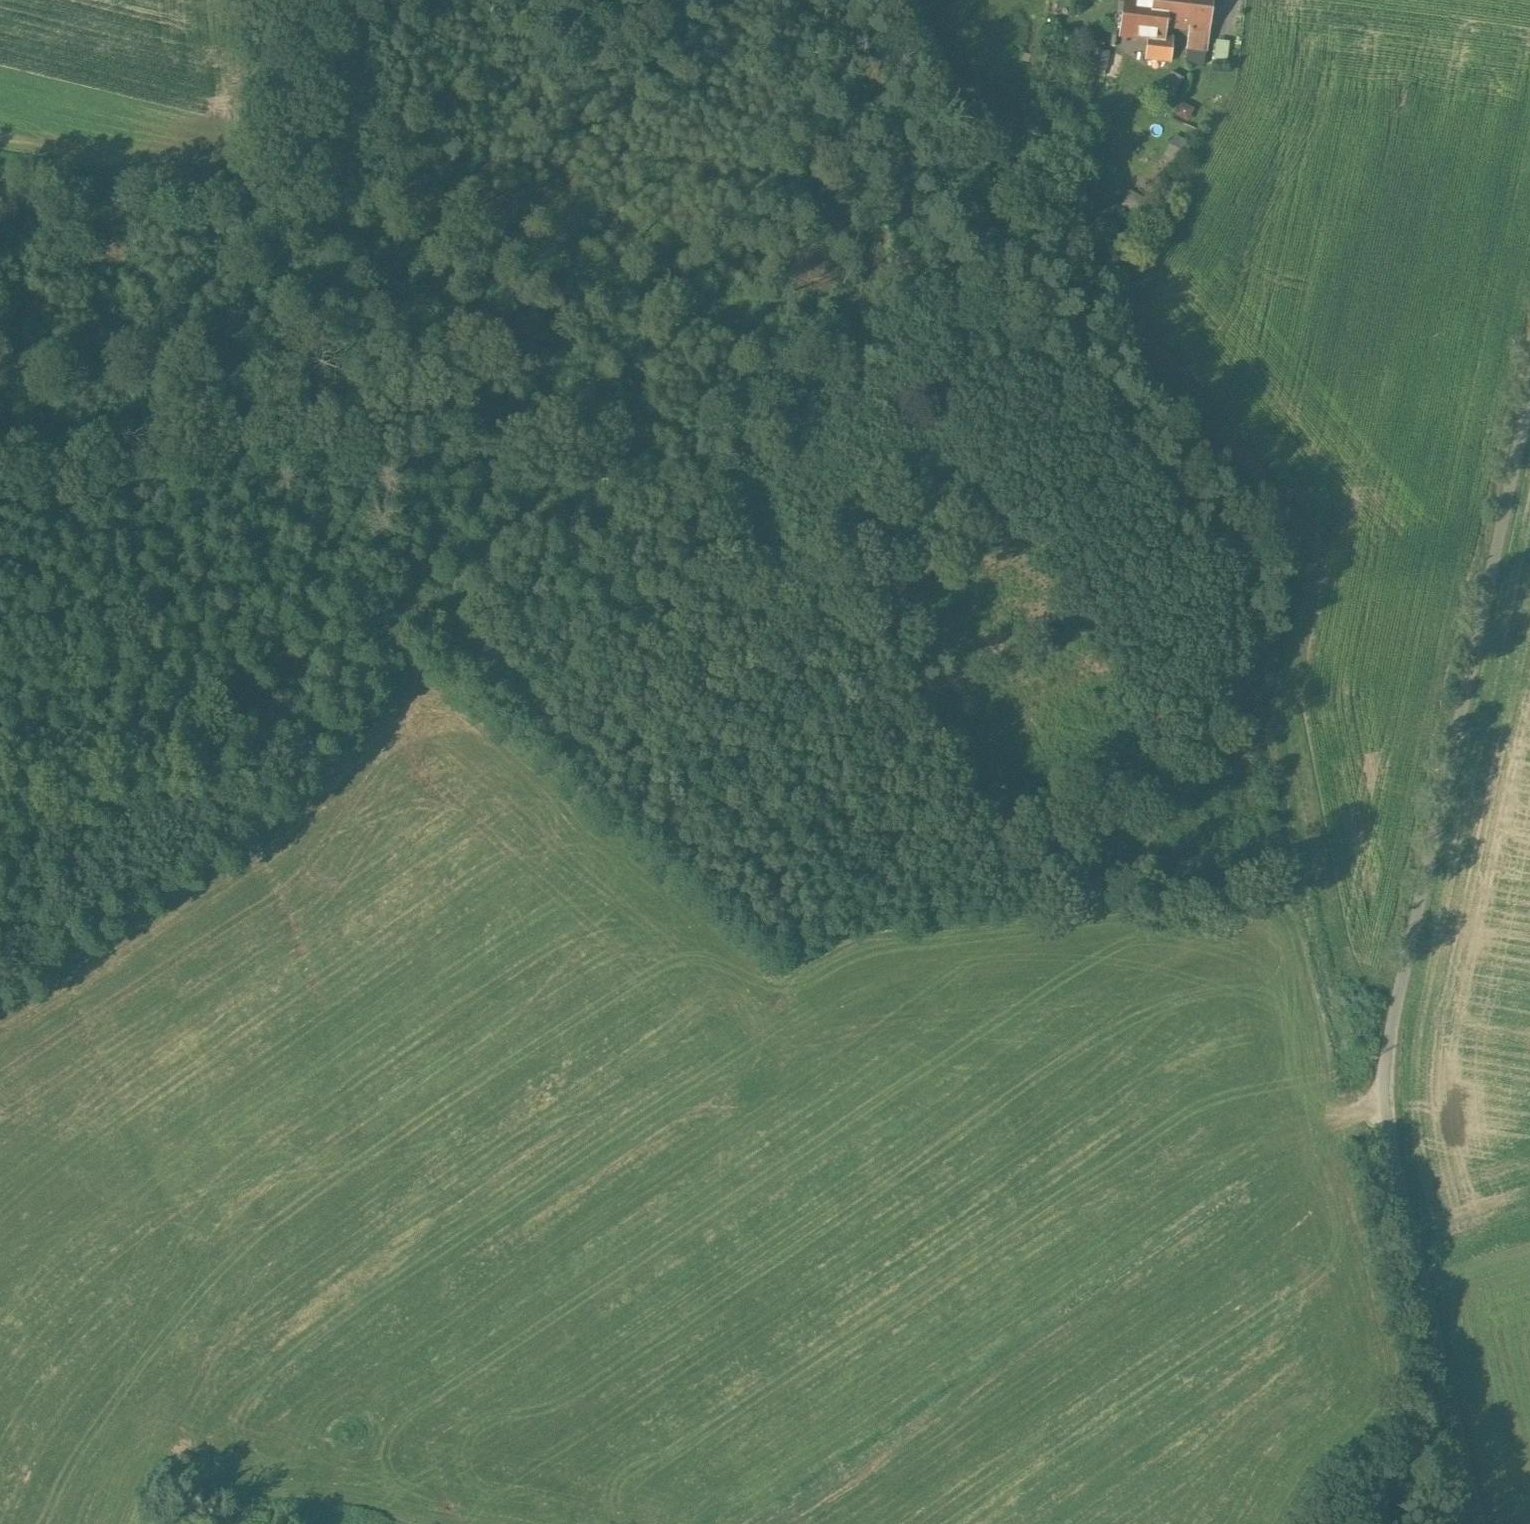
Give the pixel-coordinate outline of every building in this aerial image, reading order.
[(1152,2),(1138,0),(1126,0),(1122,35),(1148,38),(1149,24),(1165,26),(1190,29),(1208,31),(1209,31),(1213,0),(1152,0),(1152,2)] [(1165,26),(1149,24),(1148,38),(1145,59),(1170,62),(1173,38),(1172,38),(1172,34),(1164,33),(1165,26)] [(1208,31),(1190,29),(1188,49),(1187,49),(1185,63),(1204,65),(1208,31)]
